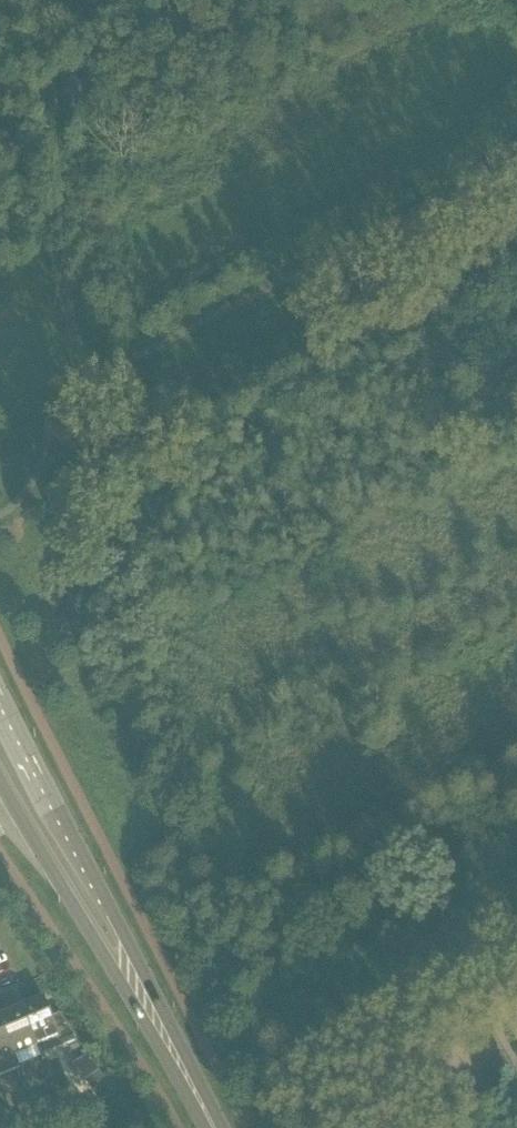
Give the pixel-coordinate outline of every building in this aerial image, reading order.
[(21,1006),(20,1006),(37,1047),(56,1039),(60,1049),(78,1041),(73,1032),(61,1014),(52,1019),(44,999),(22,1009),(21,1006)] [(20,1006),(19,1006),(22,1014),(16,1017),(14,1012),(0,1018),(0,1021),(15,1056),(37,1047),(20,1006)] [(0,1021),(0,1076),(20,1067),(15,1056),(0,1021)] [(85,1081),(98,1101),(116,1097),(100,1072),(85,1081)] [(51,1098),(34,1103),(36,1112),(53,1107),(51,1098)] [(36,1112),(34,1103),(17,1107),(20,1116),(36,1112)]
